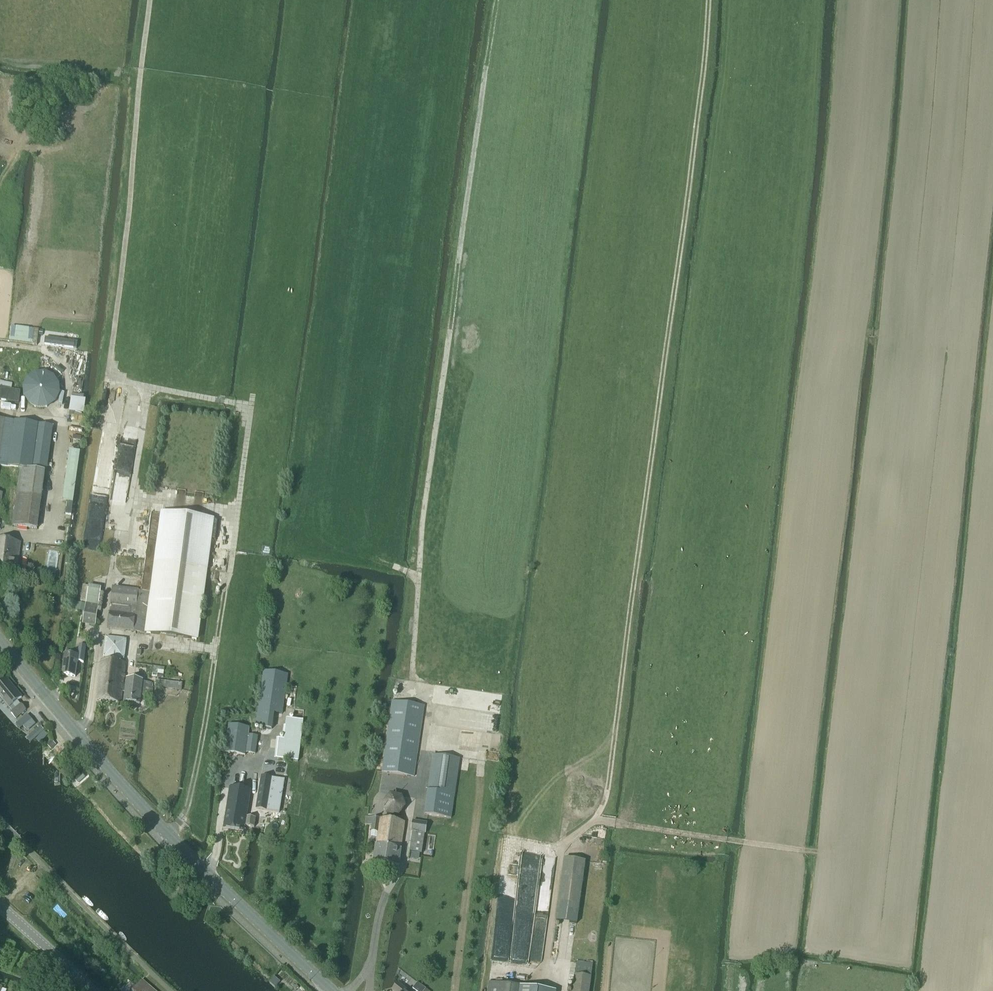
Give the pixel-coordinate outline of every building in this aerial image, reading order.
[(9,467),(9,466),(15,421),(5,420),(0,419),(0,466),(9,467)] [(9,466),(9,467),(20,469),(13,527),(37,530),(46,464),(52,426),(38,424),(15,421),(9,466)] [(152,598),(148,633),(198,640),(202,610),(206,579),(207,569),(214,520),(164,513),(157,563),(152,598)] [(20,543),(20,542),(0,539),(0,572),(16,574),(20,543)] [(83,586),(81,602),(86,603),(82,625),(96,628),(101,592),(88,590),(88,587),(83,586)] [(145,633),(147,617),(146,617),(148,598),(149,594),(138,592),(138,591),(113,588),(108,628),(145,633)] [(124,660),(127,639),(105,637),(103,658),(124,660)] [(84,646),(79,645),(78,656),(78,657),(77,661),(78,661),(82,662),(83,662),(85,646),(84,646)] [(64,660),(62,676),(75,678),(78,661),(77,661),(78,657),(65,656),(65,654),(64,654),(64,660)] [(121,703),(126,663),(102,661),(97,700),(121,703)] [(264,671),(256,728),(272,730),(274,713),(282,715),(285,692),(288,675),(280,674),(264,671)] [(0,685),(0,698),(12,713),(11,714),(15,719),(25,710),(21,705),(17,701),(22,697),(16,690),(15,691),(11,687),(12,686),(7,679),(0,685)] [(152,698),(153,687),(150,687),(151,683),(143,682),(143,681),(127,679),(124,704),(140,705),(141,697),(152,698)] [(156,681),(156,687),(182,691),(183,684),(168,682),(156,681)] [(414,777),(424,706),(392,702),(382,773),(414,777)] [(277,739),(275,749),(277,750),(277,755),(276,760),(299,762),(300,751),(301,737),(302,734),(303,720),(286,719),(284,740),(278,739),(277,739)] [(255,754),(257,736),(248,735),(249,728),(229,725),(225,752),(246,755),(246,753),(255,754)] [(51,740),(47,744),(52,749),(56,745),(51,740)] [(433,755),(424,815),(451,819),(460,759),(433,755)] [(277,807),(282,780),(261,777),(254,816),(265,818),(266,806),(277,807)] [(254,828),(256,818),(246,817),(250,791),(230,788),(223,830),(244,834),(245,826),(254,828)] [(398,818),(406,808),(402,797),(390,795),(383,804),(387,816),(398,818)] [(401,845),(405,823),(366,817),(365,825),(371,826),(370,832),(378,833),(376,841),(401,845)] [(425,835),(427,824),(412,822),(411,833),(413,833),(425,835)] [(422,855),(425,835),(413,833),(410,853),(422,855)] [(398,867),(401,845),(376,841),(373,863),(398,867)] [(150,850),(144,856),(150,862),(156,857),(150,850)] [(576,925),(578,915),(585,863),(564,860),(557,912),(557,921),(576,925)] [(92,948),(96,953),(101,948),(97,943),(92,948)] [(572,990),(589,990),(591,978),(593,965),(577,963),(575,975),(572,990)] [(148,986),(142,980),(133,990),(154,990),(148,986)] [(426,990),(423,987),(417,983),(412,990),(414,990),(425,990),(426,990)] [(487,990),(547,990),(489,983),(487,990)]
